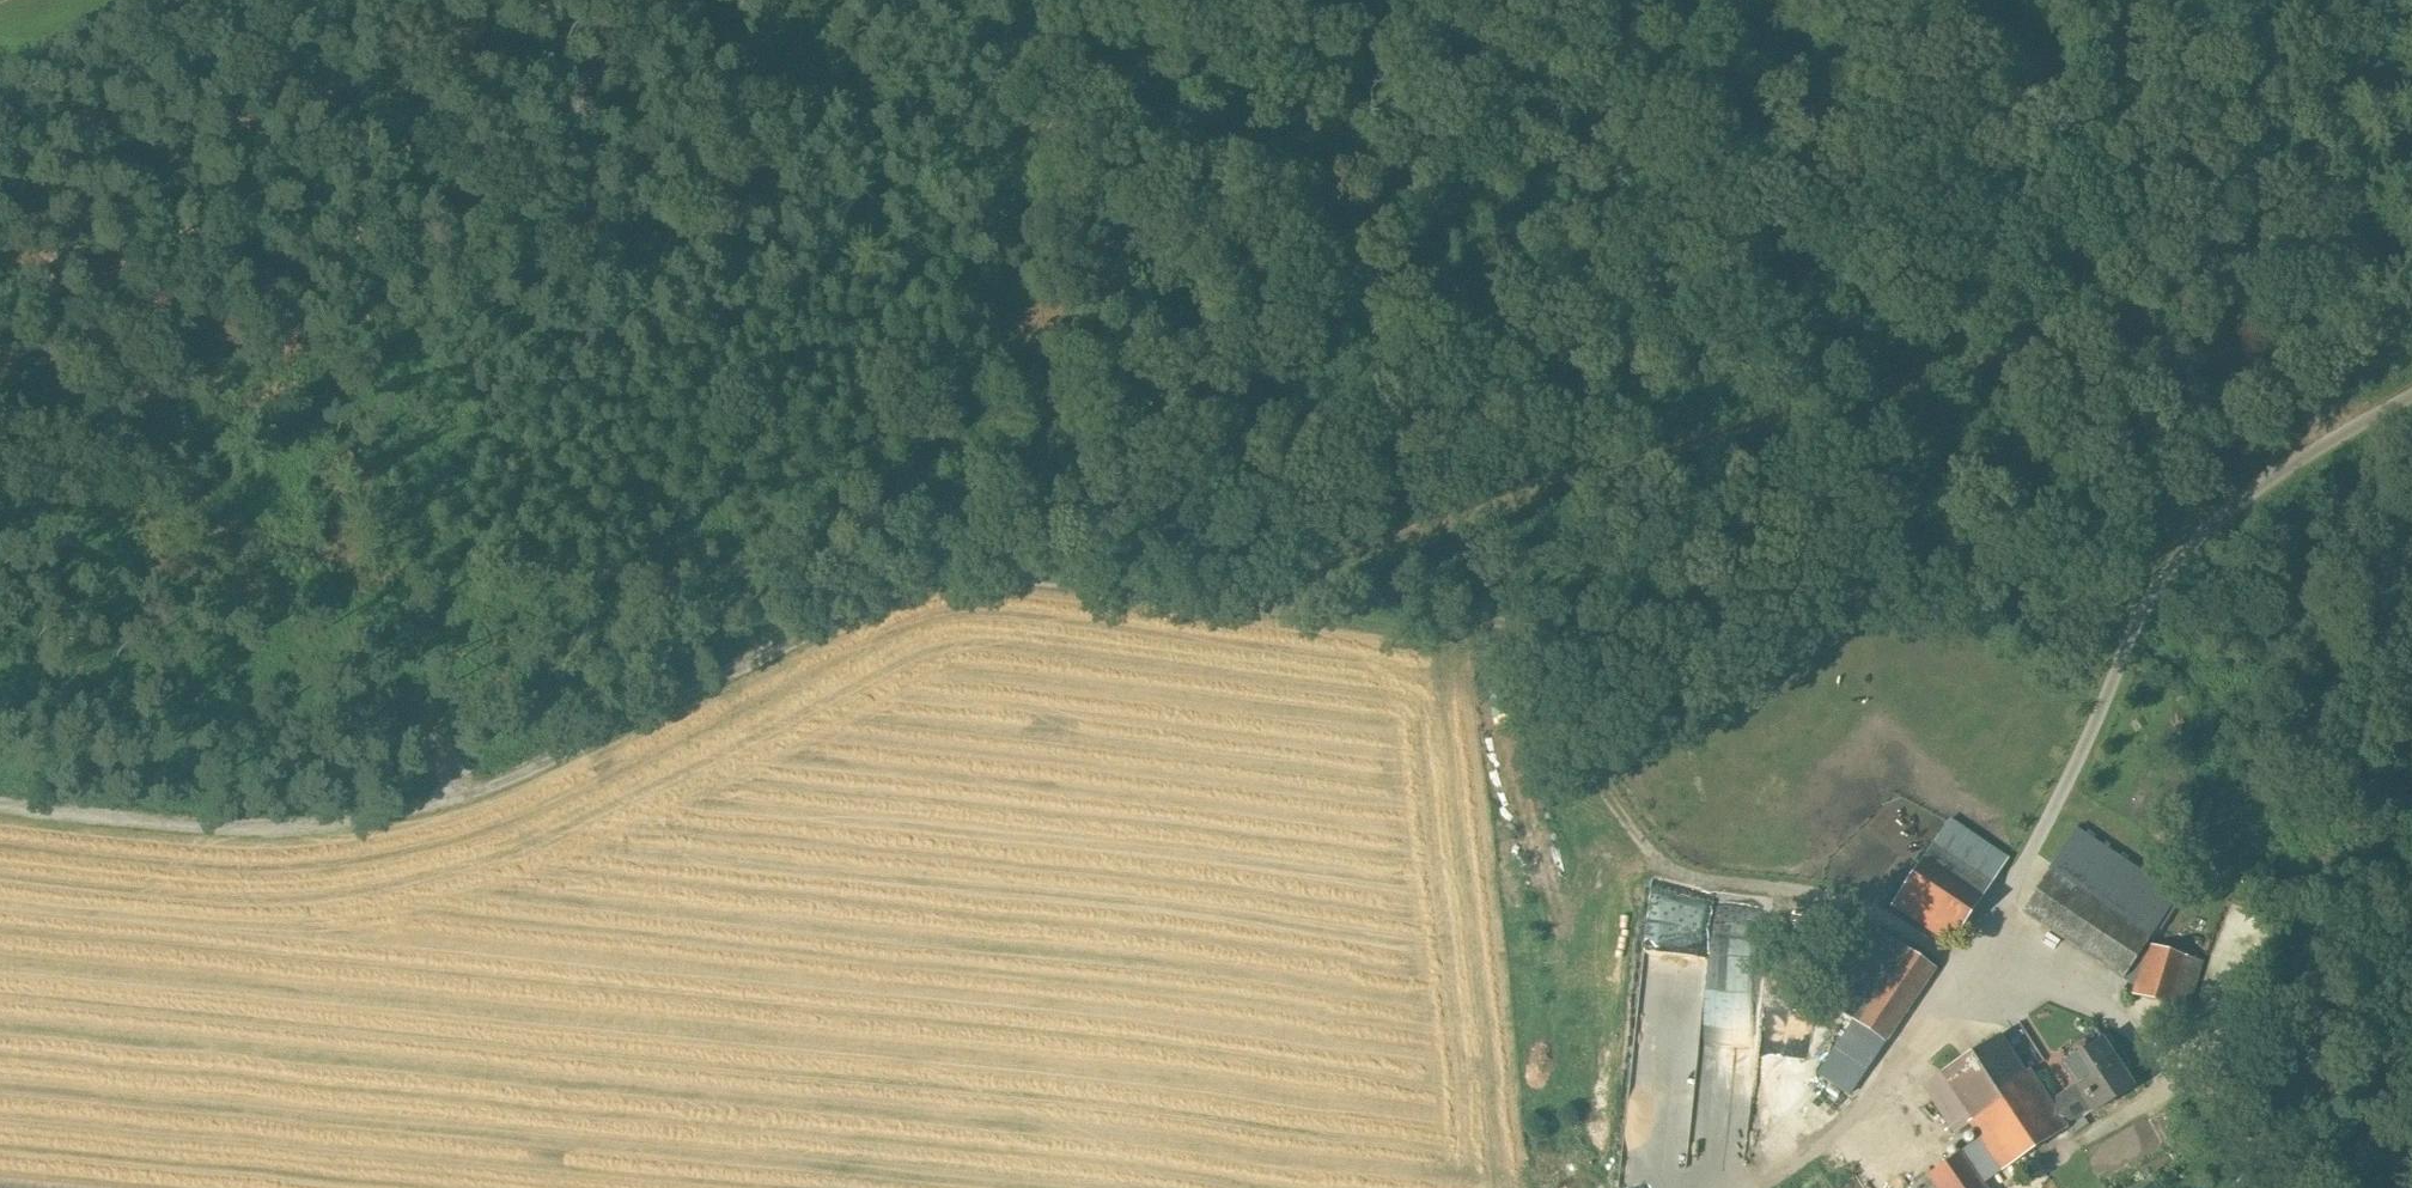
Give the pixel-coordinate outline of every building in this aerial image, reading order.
[(1949,820),(1942,830),(2001,870),(2008,859),(1949,820)] [(2178,894),(2077,828),(2022,911),(2123,977),(2178,894)] [(2001,870),(1942,830),(1892,903),(1951,943),(2001,870)] [(1648,892),(1644,995),(1686,996),(1687,986),(1701,986),(1701,978),(1710,979),(1713,894),(1648,892)] [(2202,960),(2150,944),(2135,994),(2187,1010),(2202,960)] [(1859,1014),(1855,1021),(1885,1041),(1935,967),(1905,947),(1859,1014)] [(1779,960),(1759,959),(1755,1001),(1775,1003),(1779,960)] [(1855,1021),(1859,1014),(1855,1012),(1818,1067),(1851,1090),(1885,1041),(1855,1021)] [(2023,1074),(1999,1036),(1945,1071),(1976,1117),(1970,1121),(2003,1169),(2066,1127),(2064,1123),(2081,1112),(2068,1092),(2050,1104),(2028,1070),(2023,1074)] [(2132,1087),(2100,1039),(2064,1063),(2078,1085),(2068,1092),(2081,1112),(2092,1105),(2096,1111),(2132,1087)] [(2089,1124),(2081,1112),(2064,1123),(2066,1127),(2072,1135),(2089,1124)] [(1961,1151),(1928,1174),(1938,1187),(1986,1187),(1961,1151)] [(1928,1174),(1910,1187),(1911,1187),(1938,1187),(1928,1174)]
